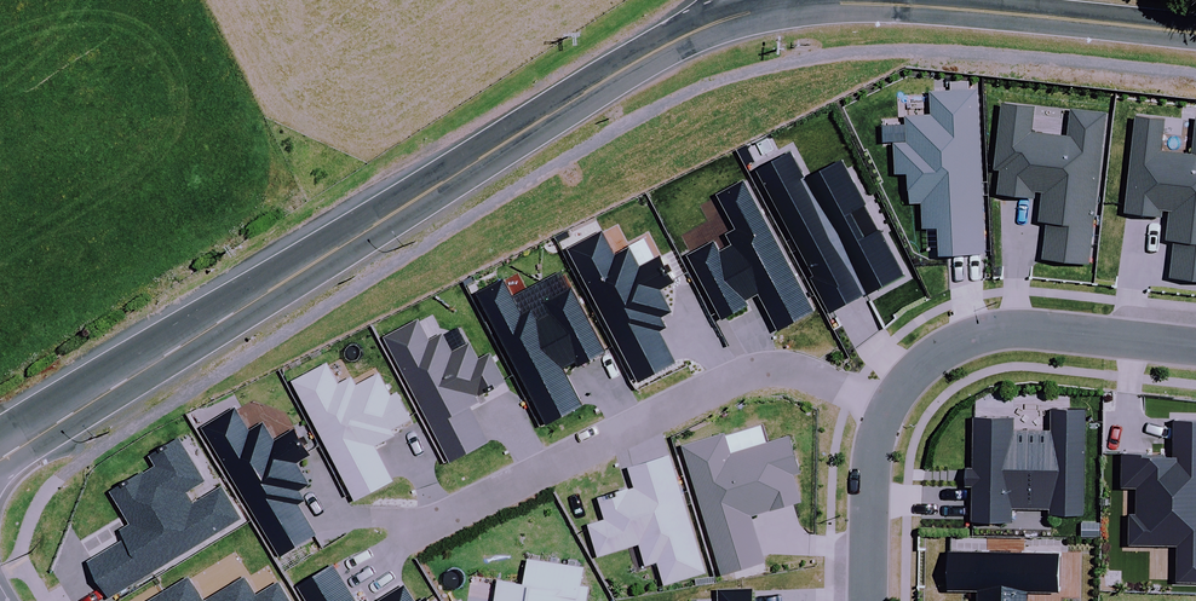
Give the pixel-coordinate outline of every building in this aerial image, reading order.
[(943,225),(944,251),(989,251),(980,86),(932,89),(933,112),(909,112),(909,139),(897,139),(898,172),(912,170),(913,201),(924,201),(925,226),(943,225)] [(1046,256),(1093,262),(1108,111),(1073,107),(1070,132),(1036,128),(1038,104),(1003,100),(997,167),(1004,167),(1001,191),(1039,196),(1039,188),(1045,189),(1042,219),(1050,220),(1046,256)] [(1137,114),(1128,210),(1166,214),(1167,207),(1173,208),(1169,237),(1177,238),(1174,275),(1195,277),(1195,126),(1195,151),(1165,148),(1167,118),(1137,114)] [(834,309),(909,271),(885,224),(871,231),(858,207),(869,201),(846,157),(809,176),(795,149),(759,167),(834,309)] [(718,237),(690,252),(725,317),(753,302),(750,297),(763,291),(782,329),(819,307),(747,176),(720,191),(739,226),(729,230),(735,241),(724,247),(718,237)] [(606,227),(570,245),(642,380),(681,360),(664,328),(672,325),(666,313),(677,308),(665,286),(679,280),(664,252),(643,262),(633,243),(619,250),(606,227)] [(508,275),(480,290),(550,422),(587,402),(568,366),(579,360),(581,365),(611,349),(576,283),(547,299),(552,310),(541,315),(535,305),(526,311),(508,275)] [(423,316),(387,334),(453,460),(493,439),(474,404),(484,400),(481,394),(510,379),(493,350),(481,355),(472,339),(455,349),(446,330),(433,337),(423,316)] [(331,360),(295,378),(358,498),(397,478),(378,442),(399,433),(395,427),(414,417),(400,389),(394,393),(383,370),(359,381),(356,374),(341,381),(331,360)] [(239,404),(205,424),(284,555),(321,531),(302,501),(309,497),(303,487),(313,482),(301,460),(314,453),(298,424),(278,436),(266,419),(253,427),(239,404)] [(1018,414),(976,415),(976,463),(967,465),(966,484),(976,485),(974,521),(1016,522),(1017,506),(1054,506),(1054,513),(1089,515),(1093,406),(1056,405),(1056,427),(1018,426),(1018,414)] [(1123,451),(1122,487),(1142,486),(1142,509),(1131,511),(1131,543),(1180,544),(1178,580),(1195,580),(1195,415),(1175,415),(1175,451),(1123,451)] [(728,429),(686,442),(725,573),(769,559),(755,514),(773,508),(773,509),(806,498),(798,473),(805,469),(794,432),(735,450),(728,429)] [(208,478),(183,434),(152,453),(158,462),(113,488),(133,521),(122,527),(127,536),(90,558),(114,597),(245,517),(225,483),(195,502),(189,490),(208,478)] [(601,494),(607,516),(590,521),(601,554),(642,542),(649,563),(661,560),(668,583),(710,570),(674,452),(632,464),(638,485),(632,486),(632,485),(623,487),(622,486),(614,489),(614,490),(601,494)] [(1031,589),(1063,590),(1065,549),(951,547),(949,587),(982,588),(982,600),(1031,600),(1031,589)] [(588,587),(582,586),(584,567),(529,559),(525,584),(498,581),(495,600),(586,600),(588,587)] [(337,561),(299,583),(310,600),(362,600),(337,561)] [(248,575),(207,598),(192,574),(146,600),(295,600),(282,579),(258,594),(248,575)] [(429,593),(419,600),(408,582),(376,600),(434,600),(429,593)] [(756,585),(721,586),(721,600),(757,600),(756,585)]
